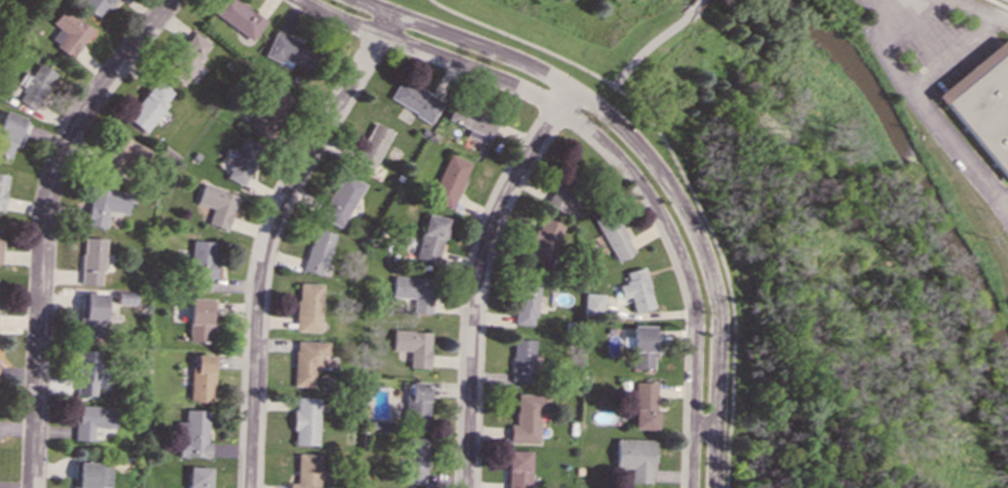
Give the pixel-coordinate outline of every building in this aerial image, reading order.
[(79,5),(96,17),(103,7),(107,10),(114,0),(83,0),(79,5)] [(235,0),(218,0),(209,11),(249,41),(264,21),(235,0)] [(91,29),(61,7),(50,23),(57,28),(48,41),(71,57),(91,29)] [(181,85),(203,56),(200,54),(209,42),(192,30),(162,72),(181,85)] [(263,56),(278,63),(280,58),(307,70),(316,49),(274,30),(263,56)] [(1001,41),(1007,41),(1007,181),(935,97),(1001,41)] [(29,76),(23,72),(16,84),(23,88),(16,99),(33,110),(55,73),(37,63),(29,76)] [(430,122),(441,101),(399,77),(387,98),(430,122)] [(126,118),(145,132),(167,103),(164,101),(171,92),(155,80),(126,118)] [(244,124),(265,137),(291,96),(270,83),(244,124)] [(496,120),(454,100),(445,118),(488,138),(496,120)] [(3,111),(0,120),(0,155),(8,158),(13,146),(17,148),(27,119),(3,111)] [(391,132),(373,122),(351,165),(369,174),(391,132)] [(101,168),(130,179),(143,146),(114,135),(101,168)] [(224,177),(242,185),(261,145),(243,137),(224,177)] [(450,208),(470,163),(448,153),(429,199),(450,208)] [(3,211),(8,174),(0,173),(0,211),(3,211)] [(343,227),(362,182),(339,173),(321,219),(343,227)] [(545,203),(570,219),(575,211),(566,206),(578,188),(562,177),(545,203)] [(196,203),(212,208),(207,224),(226,230),(237,194),(202,183),(196,203)] [(126,214),(129,194),(91,187),(85,224),(105,227),(107,211),(126,214)] [(438,263),(447,218),(425,213),(416,258),(438,263)] [(634,252),(612,214),(595,224),(616,262),(634,252)] [(562,224),(539,217),(524,262),(547,270),(562,224)] [(333,233),(312,228),(303,271),(323,275),(333,233)] [(104,238),(82,237),(81,284),(102,285),(104,238)] [(191,289),(215,290),(217,241),(192,241),(191,289)] [(653,308),(643,267),(624,272),(627,282),(618,285),(621,299),(629,297),(633,313),(653,308)] [(392,297),(413,298),(413,312),(432,313),(433,279),(393,277),(392,297)] [(537,282),(517,281),(515,324),(534,325),(537,282)] [(322,283),(298,283),(296,331),(320,332),(322,283)] [(82,334),(105,335),(106,294),(82,293),(82,334)] [(583,313),(602,314),(603,294),(584,293),(583,313)] [(188,340),(209,341),(209,329),(214,329),(215,298),(189,298),(188,340)] [(656,326),(631,325),(630,368),(651,369),(651,356),(655,356),(656,326)] [(410,351),(410,367),(430,368),(431,331),(394,330),(393,350),(410,351)] [(511,381),(532,381),(533,339),(512,339),(511,381)] [(328,342),(295,341),(294,386),(314,386),(314,369),(323,370),(323,356),(327,356),(328,342)] [(97,350),(78,350),(76,395),(96,395),(97,350)] [(189,400),(212,401),(213,354),(195,354),(195,366),(189,366),(189,400)] [(429,383),(411,382),(411,393),(407,393),(406,429),(428,429),(429,383)] [(656,382),(633,382),(632,429),(655,430),(656,382)] [(508,424),(508,442),(536,443),(537,410),(547,410),(547,394),(515,394),(515,425),(508,424)] [(318,445),(319,398),(294,397),(293,444),(318,445)] [(75,440),(93,440),(93,427),(116,428),(117,406),(76,405),(75,440)] [(178,456),(209,457),(210,441),(207,441),(207,410),(184,410),(184,422),(178,422),(178,456)] [(425,484),(426,438),(406,438),(405,483),(425,484)] [(652,440),(615,439),(614,468),(629,468),(629,483),(651,483),(652,440)] [(529,451),(507,450),(505,487),(528,487),(529,451)] [(319,454),(297,454),(296,483),(288,483),(288,487),(318,487),(319,454)] [(98,487),(110,487),(111,463),(74,462),(73,487),(98,487)] [(210,467),(188,467),(187,487),(209,487),(210,467)]
